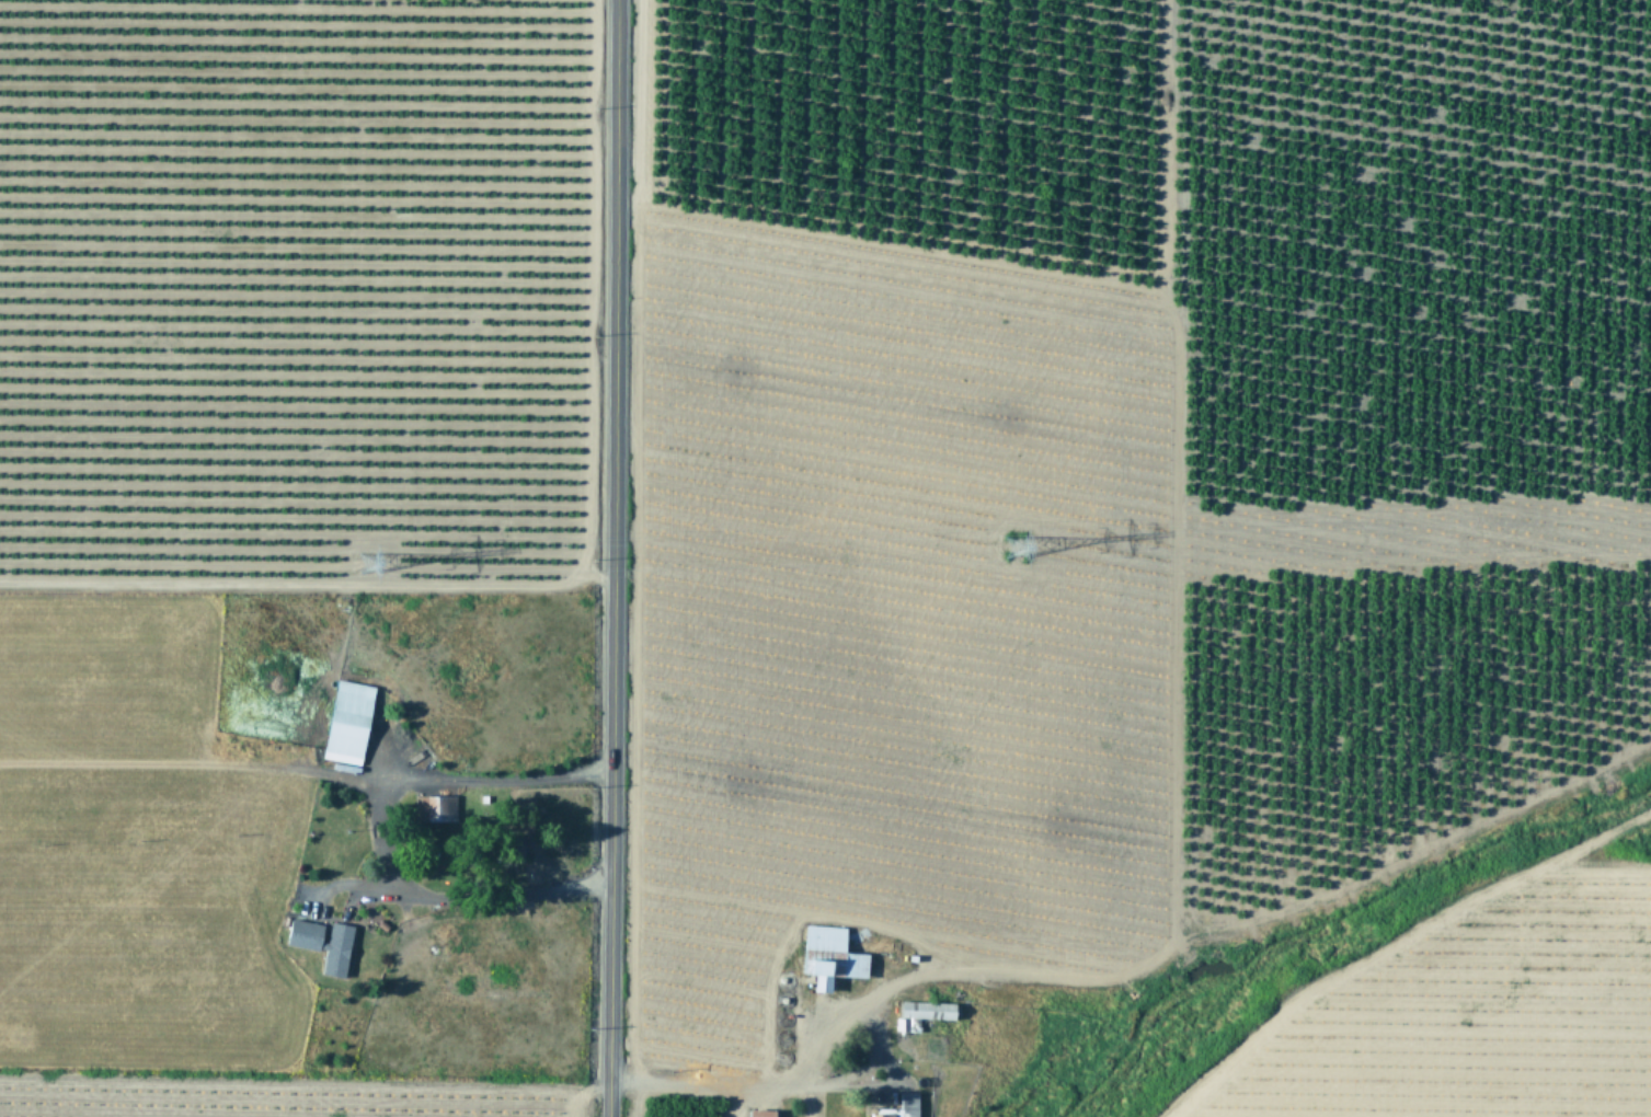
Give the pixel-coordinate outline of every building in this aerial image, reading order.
[(362,763),(376,684),(338,677),(324,756),(362,763)] [(457,819),(457,793),(418,794),(418,820),(457,819)] [(354,923),(332,920),(329,940),(323,939),(325,922),(292,917),(288,943),(326,949),(323,972),(346,976),(354,923)] [(847,925),(807,922),(805,947),(836,948),(835,962),(844,963),(843,974),(868,975),(869,951),(846,950),(847,925)] [(833,958),(815,957),(814,989),(832,990),(833,958)] [(901,1090),(901,1109),(872,1109),(872,1116),(918,1116),(918,1090),(901,1090)] [(750,1107),(749,1116),(775,1116),(775,1107),(750,1107)]
